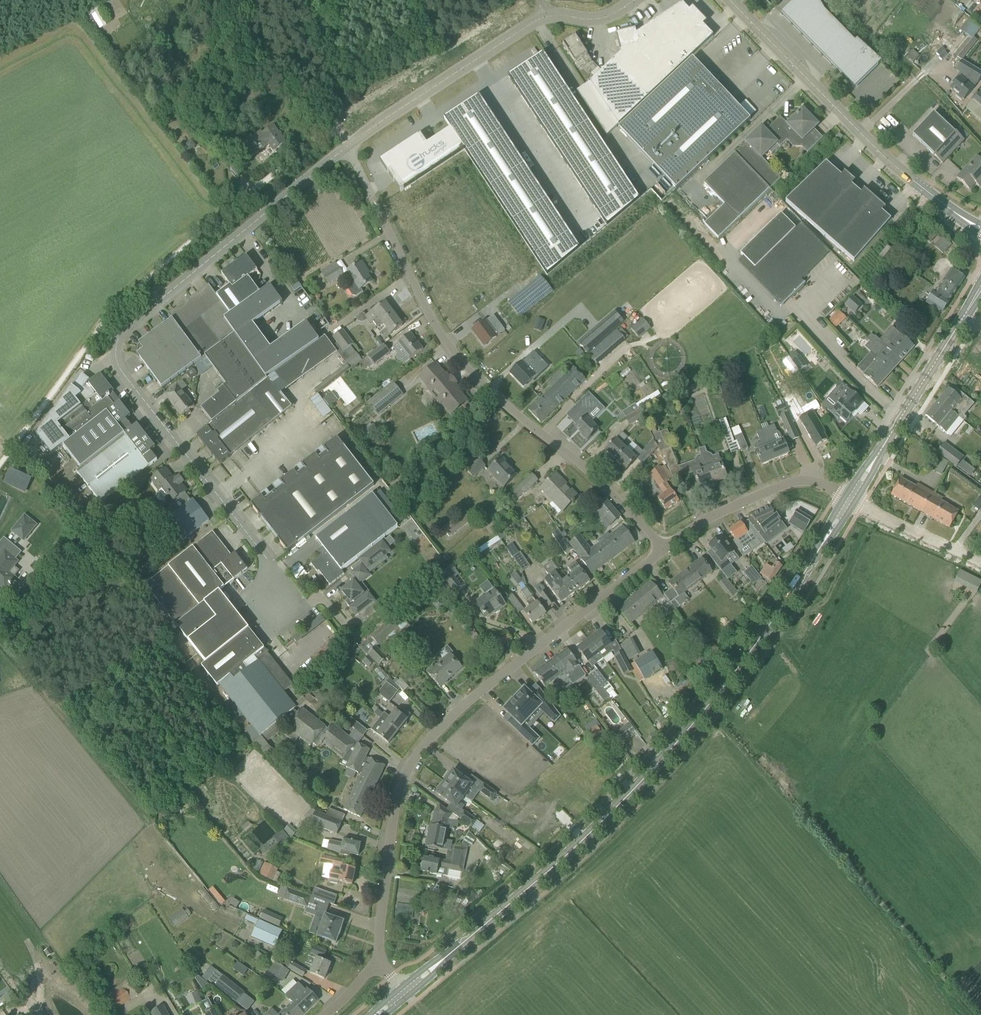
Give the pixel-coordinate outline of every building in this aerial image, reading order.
[(825,12),(818,0),(795,0),(781,14),(854,89),(881,63),(882,63),(857,40),(854,42),(825,12)] [(620,54),(590,83),(577,92),(606,136),(618,126),(713,36),(703,26),(706,22),(692,8),(689,11),(682,4),(636,34),(635,30),(616,34),(620,54)] [(960,30),(971,39),(980,28),(969,19),(960,30)] [(189,24),(195,34),(200,30),(195,21),(189,24)] [(563,44),(579,68),(591,60),(575,36),(563,44)] [(201,60),(206,68),(219,60),(214,52),(201,60)] [(540,56),(508,77),(607,226),(639,199),(543,54),(540,56)] [(709,77),(693,60),(694,60),(692,58),(618,129),(676,190),(750,120),(749,118),(748,118),(715,84),(718,79),(711,75),(709,77)] [(978,83),(980,78),(980,72),(962,60),(956,70),(962,74),(973,81),(978,83)] [(592,73),(595,77),(602,71),(598,67),(592,73)] [(969,86),(973,81),(962,74),(959,78),(957,76),(951,83),(953,85),(950,89),(956,94),(955,95),(961,101),(963,99),(964,100),(964,99),(973,89),(969,86)] [(475,99),(448,116),(551,273),(584,246),(490,104),(484,93),(475,99)] [(979,121),(980,122),(980,109),(971,99),(965,108),(979,121)] [(754,135),(703,184),(724,205),(704,224),(718,239),(738,219),(774,185),(781,178),(761,158),(768,151),(771,154),(779,147),(791,136),(796,142),(800,142),(802,140),(809,148),(814,142),(807,135),(814,129),(813,128),(813,123),(814,122),(810,118),(811,116),(802,107),(797,112),(798,114),(787,124),(784,121),(780,124),(776,120),(766,131),(762,127),(754,135)] [(933,113),(912,135),(942,164),(963,141),(933,113)] [(252,137),(251,135),(243,140),(248,146),(252,143),(258,151),(269,144),(273,151),(285,143),(273,126),(262,134),(261,132),(252,137)] [(404,190),(464,150),(451,129),(427,145),(424,147),(417,137),(380,161),(387,172),(391,170),(397,179),(404,190)] [(227,135),(231,140),(238,135),(235,130),(227,135)] [(185,144),(190,151),(196,146),(191,140),(185,144)] [(956,178),(969,190),(975,183),(979,187),(980,185),(980,160),(977,156),(956,178)] [(229,166),(238,177),(243,173),(234,162),(229,166)] [(861,193),(851,185),(855,181),(844,172),(841,176),(826,163),(785,202),(854,262),(891,220),(882,211),(885,208),(867,192),(864,189),(861,193)] [(738,261),(778,303),(786,295),(789,298),(805,283),(804,283),(801,280),(824,258),(780,214),(740,254),(743,257),(738,261)] [(930,244),(943,255),(951,245),(939,234),(930,244)] [(882,261),(890,267),(898,257),(890,250),(891,250),(886,246),(878,255),(883,260),(882,261)] [(221,303),(230,315),(260,293),(260,292),(259,292),(248,277),(257,271),(246,256),(238,262),(237,261),(230,267),(221,274),(230,286),(216,296),(221,303)] [(906,260),(908,266),(917,262),(914,256),(906,260)] [(361,289),(372,282),(365,271),(366,270),(362,262),(347,272),(353,283),(348,286),(347,289),(352,296),(355,297),(362,292),(361,289)] [(323,276),(328,285),(343,275),(338,267),(323,276)] [(933,292),(926,303),(941,313),(949,302),(949,301),(964,278),(951,269),(935,293),(933,292)] [(507,302),(520,318),(552,291),(540,276),(507,302)] [(201,409),(212,423),(232,408),(249,394),(248,392),(267,379),(235,335),(223,320),(230,315),(221,303),(216,296),(209,285),(169,315),(172,320),(202,359),(205,357),(226,385),(217,392),(219,395),(201,409)] [(235,335),(267,379),(267,380),(269,378),(268,378),(275,373),(283,367),(320,340),(306,322),(271,348),(253,324),(283,303),(270,286),(260,293),(230,315),(223,320),(235,335)] [(852,297),(846,304),(851,309),(857,301),(852,297)] [(381,324),(382,324),(387,321),(394,315),(385,302),(366,316),(363,312),(355,318),(357,321),(358,322),(359,322),(361,323),(362,323),(363,322),(366,320),(369,324),(373,322),(377,327),(381,324)] [(578,342),(587,352),(624,321),(614,310),(578,342)] [(828,320),(835,328),(845,319),(838,311),(828,320)] [(387,321),(382,324),(385,329),(379,334),(383,340),(402,326),(394,315),(387,321)] [(537,318),(535,323),(542,326),(544,321),(537,318)] [(630,329),(638,339),(650,329),(642,319),(630,329)] [(162,389),(202,359),(172,320),(166,325),(164,322),(152,331),(154,333),(139,344),(140,346),(139,347),(138,352),(139,354),(137,355),(149,371),(148,372),(156,383),(157,382),(162,389)] [(473,331),(484,346),(497,337),(485,321),(473,331)] [(872,354),(857,370),(863,375),(877,388),(885,379),(896,367),(914,347),(906,340),(895,330),(891,327),(887,332),(891,335),(887,339),(884,339),(881,342),(874,336),(870,341),(869,342),(865,347),(872,354)] [(617,332),(624,340),(628,337),(621,328),(617,332)] [(337,342),(337,343),(343,352),(350,347),(350,346),(353,344),(343,330),(333,337),(337,342)] [(396,344),(409,360),(423,349),(410,333),(396,344)] [(350,370),(359,363),(362,361),(356,353),(355,353),(350,347),(343,352),(337,343),(332,346),(339,356),(350,370)] [(359,363),(364,370),(367,368),(368,369),(373,365),(390,353),(383,344),(367,357),(362,361),(359,363)] [(580,349),(575,352),(579,357),(583,353),(580,349)] [(553,351),(547,356),(556,365),(559,363),(555,359),(558,356),(553,351)] [(792,361),(791,362),(799,372),(807,366),(799,356),(798,356),(795,351),(788,357),(792,361)] [(556,365),(547,356),(545,354),(538,360),(550,372),(556,365)] [(598,364),(604,375),(615,369),(608,358),(598,364)] [(511,373),(524,387),(535,376),(522,362),(511,373)] [(283,367),(275,373),(287,389),(295,383),(283,367)] [(547,384),(551,388),(528,410),(540,423),(585,380),(572,367),(563,376),(559,372),(547,384)] [(427,370),(426,385),(432,385),(432,387),(433,387),(433,391),(436,391),(440,396),(439,399),(444,399),(444,401),(445,401),(445,406),(459,408),(460,393),(456,393),(454,390),(454,383),(450,378),(442,378),(441,377),(442,371),(427,370)] [(53,454),(64,445),(89,426),(112,408),(105,399),(107,397),(108,397),(110,396),(109,395),(113,392),(102,378),(103,377),(101,375),(89,384),(93,390),(95,389),(97,393),(86,401),(79,392),(72,386),(37,435),(53,454)] [(730,379),(733,389),(740,387),(737,377),(730,379)] [(232,408),(212,423),(196,436),(220,465),(292,407),(269,378),(267,380),(267,379),(248,392),(249,394),(232,408)] [(182,391),(186,387),(182,381),(164,395),(181,416),(182,416),(184,418),(191,413),(189,410),(194,406),(182,391)] [(686,388),(689,394),(704,387),(701,381),(686,388)] [(367,403),(378,416),(403,395),(392,382),(367,403)] [(841,383),(822,405),(828,411),(831,413),(838,419),(840,418),(845,423),(856,411),(864,403),(857,397),(850,390),(848,389),(841,383)] [(964,416),(974,404),(956,389),(953,392),(948,388),(925,416),(946,433),(951,436),(966,418),(964,416)] [(322,399),(329,407),(337,400),(331,392),(322,399)] [(783,406),(791,420),(803,413),(792,393),(781,399),(785,405),(783,406)] [(589,395),(566,417),(576,427),(587,439),(595,432),(597,429),(590,422),(604,409),(589,395)] [(64,445),(81,468),(76,472),(101,504),(157,460),(150,452),(155,448),(150,442),(152,440),(149,437),(148,438),(137,425),(132,429),(125,420),(131,416),(126,410),(127,409),(125,406),(123,407),(120,402),(112,408),(89,426),(64,445)] [(635,405),(622,413),(623,414),(625,418),(638,410),(635,405)] [(358,406),(348,414),(350,416),(360,408),(358,406)] [(624,419),(629,426),(643,418),(638,410),(625,418),(624,419)] [(823,434),(825,433),(812,412),(799,419),(815,447),(827,440),(823,434)] [(787,414),(781,417),(792,441),(799,438),(788,414),(787,414)] [(334,417),(327,422),(345,446),(353,441),(334,417)] [(719,421),(727,445),(734,442),(725,419),(719,421)] [(740,451),(740,452),(748,449),(738,426),(731,429),(736,441),(735,442),(738,451),(740,451)] [(667,467),(671,475),(672,474),(673,477),(672,478),(673,479),(693,472),(699,489),(713,483),(711,477),(700,449),(698,450),(700,455),(696,457),(694,461),(677,467),(668,444),(671,443),(668,433),(660,435),(659,432),(657,433),(655,427),(651,429),(655,440),(658,447),(657,447),(667,467)] [(793,448),(791,442),(789,439),(788,439),(786,435),(781,438),(780,434),(776,432),(771,434),(768,428),(763,430),(775,460),(788,454),(787,450),(793,448)] [(775,460),(763,430),(757,432),(756,434),(760,443),(755,445),(754,447),(762,465),(775,460)] [(605,450),(616,460),(626,449),(621,444),(627,438),(622,433),(605,450)] [(280,482),(283,486),(264,500),(262,497),(251,505),(288,552),(374,485),(337,438),(323,449),(326,452),(318,458),(316,455),(302,465),(305,469),(297,475),(294,472),(280,482)] [(649,457),(657,447),(658,447),(655,440),(653,441),(652,440),(643,451),(649,457)] [(936,453),(956,468),(963,458),(944,443),(936,453)] [(626,449),(616,460),(626,470),(642,452),(637,447),(631,453),(626,449)] [(711,477),(713,483),(726,479),(717,455),(712,457),(711,455),(706,453),(704,447),(700,449),(711,477)] [(506,465),(507,463),(502,458),(487,472),(502,488),(515,475),(506,465)] [(467,472),(473,478),(485,466),(479,460),(467,472)] [(672,474),(671,475),(664,466),(661,468),(660,467),(650,474),(664,494),(658,499),(665,510),(679,501),(666,483),(669,481),(669,480),(672,478),(673,477),(672,474)] [(187,501),(189,499),(184,492),(187,491),(181,484),(183,482),(179,477),(177,479),(175,476),(173,478),(166,469),(151,480),(159,490),(161,488),(168,497),(170,495),(174,501),(177,498),(178,501),(165,510),(171,517),(162,524),(178,545),(209,520),(193,500),(189,503),(187,501)] [(517,488),(512,492),(518,498),(522,494),(523,494),(538,481),(532,474),(517,488)] [(539,489),(562,513),(575,501),(574,500),(578,497),(556,474),(539,489)] [(891,495),(949,528),(959,512),(941,501),(943,498),(917,484),(916,487),(900,479),(891,495)] [(321,556),(311,563),(317,572),(319,571),(330,585),(338,579),(344,574),(341,571),(397,527),(372,494),(354,509),(350,504),(344,508),(348,513),(324,532),(316,538),(327,552),(321,556)] [(591,509),(607,528),(620,516),(604,498),(591,509)] [(753,519),(748,521),(763,541),(768,537),(770,541),(785,529),(780,522),(781,522),(782,522),(777,515),(775,517),(773,515),(774,514),(770,507),(751,516),(753,519)] [(442,528),(448,537),(473,519),(466,510),(442,528)] [(793,518),(789,524),(804,533),(812,519),(811,518),(800,512),(797,510),(792,517),(793,518)] [(10,531),(23,542),(37,525),(24,514),(10,531)] [(728,530),(740,522),(735,514),(723,522),(728,530)] [(741,523),(729,531),(735,540),(733,541),(740,551),(748,546),(749,545),(752,549),(760,544),(751,530),(747,532),(741,523)] [(570,543),(592,573),(634,542),(622,526),(609,536),(607,533),(596,541),(598,543),(590,549),(580,535),(570,543)] [(144,585),(206,663),(249,629),(219,592),(224,587),(218,580),(227,573),(233,581),(244,572),(241,569),(245,566),(235,553),(231,556),(212,532),(144,585)] [(554,538),(558,544),(565,555),(571,551),(560,534),(554,538)] [(475,551),(480,557),(502,542),(501,540),(498,536),(475,551)] [(736,573),(725,559),(733,553),(720,536),(715,540),(714,539),(709,543),(710,545),(708,546),(716,556),(712,560),(727,580),(736,573)] [(356,585),(369,575),(365,571),(390,552),(382,542),(360,560),(361,560),(351,568),(353,571),(350,574),(353,577),(350,580),(352,583),(342,591),(351,603),(347,605),(356,616),(374,601),(369,594),(365,597),(356,585)] [(14,592),(19,586),(13,581),(16,578),(13,576),(18,571),(13,567),(18,562),(3,550),(0,553),(0,586),(6,591),(8,587),(14,592)] [(530,567),(520,553),(512,558),(522,572),(530,567)] [(772,556),(759,573),(771,582),(784,565),(772,556)] [(672,588),(663,595),(672,606),(671,607),(675,611),(689,600),(684,594),(713,572),(702,558),(668,583),(672,588)] [(542,568),(549,577),(551,576),(557,585),(560,583),(570,596),(577,591),(567,577),(561,581),(555,573),(560,569),(553,560),(542,568)] [(572,574),(567,577),(577,591),(590,581),(575,562),(567,568),(572,574)] [(455,578),(459,575),(452,566),(440,574),(454,592),(461,586),(455,578)] [(744,573),(753,585),(761,579),(752,567),(744,573)] [(978,592),(980,586),(980,579),(961,569),(955,581),(978,592)] [(515,572),(510,576),(517,585),(518,585),(523,590),(521,592),(527,600),(525,602),(530,607),(524,612),(527,616),(533,624),(545,614),(539,606),(536,602),(536,603),(532,597),(526,588),(525,588),(524,586),(526,585),(524,577),(520,579),(515,572)] [(549,577),(544,581),(561,603),(570,596),(560,583),(557,585),(551,576),(549,577)] [(672,606),(663,595),(661,596),(651,583),(619,609),(631,624),(657,602),(665,611),(671,607),(672,606)] [(485,596),(475,603),(480,610),(486,618),(494,611),(495,613),(505,605),(499,597),(493,589),(485,596)] [(539,595),(548,607),(554,603),(545,591),(539,595)] [(507,599),(518,613),(523,609),(513,595),(507,599)] [(432,604),(438,611),(445,604),(439,597),(432,604)] [(296,641),(287,647),(298,662),(336,637),(323,616),(293,636),(296,641)] [(378,646),(398,627),(390,619),(358,647),(359,648),(360,649),(361,650),(367,656),(368,655),(378,666),(387,658),(376,647),(377,646),(378,646)] [(259,737),(293,710),(296,707),(284,692),(293,685),(268,653),(266,655),(262,650),(264,648),(249,629),(206,663),(202,666),(217,686),(218,685),(259,737)] [(603,659),(613,651),(609,645),(610,645),(601,632),(589,641),(599,655),(599,654),(603,659)] [(495,641),(500,648),(511,640),(506,633),(495,641)] [(594,659),(599,655),(589,641),(578,649),(584,657),(583,658),(587,664),(588,663),(592,667),(597,663),(594,659)] [(613,651),(622,669),(629,666),(616,641),(610,645),(609,645),(613,651)] [(451,654),(453,653),(448,646),(436,656),(441,661),(436,665),(434,663),(426,671),(440,687),(462,668),(451,654)] [(577,663),(567,649),(535,673),(545,687),(558,678),(564,686),(583,671),(577,663)] [(652,652),(634,663),(645,680),(662,670),(652,652)] [(362,662),(368,668),(374,662),(368,656),(362,662)] [(188,661),(191,666),(197,663),(194,657),(188,661)] [(597,670),(591,674),(607,695),(613,691),(597,670)] [(607,695),(591,674),(585,679),(595,692),(596,691),(602,699),(607,695)] [(377,694),(389,703),(400,689),(389,678),(377,694)] [(524,689),(514,699),(532,716),(539,708),(554,723),(560,716),(540,689),(540,688),(532,696),(524,689)] [(303,697),(296,702),(299,705),(306,700),(303,697)] [(524,724),(532,716),(514,699),(513,700),(511,698),(506,704),(508,705),(504,710),(512,717),(507,723),(532,746),(539,738),(524,724)] [(293,710),(259,737),(252,742),(262,755),(267,760),(274,767),(287,756),(280,749),(275,753),(271,748),(270,748),(266,743),(285,727),(286,728),(282,733),(295,743),(299,738),(310,747),(313,744),(316,746),(319,741),(342,759),(339,764),(360,774),(343,809),(360,818),(385,766),(366,757),(369,749),(358,744),(349,737),(332,724),(328,730),(325,728),(326,727),(302,708),(298,713),(293,710)] [(378,709),(374,713),(380,718),(382,720),(393,728),(398,732),(402,727),(404,727),(405,726),(406,725),(406,723),(406,721),(407,720),(411,715),(404,710),(398,708),(396,711),(395,710),(389,717),(384,713),(384,714),(378,709)] [(354,730),(355,729),(363,736),(367,731),(345,714),(343,716),(340,713),(338,717),(354,730)] [(661,717),(656,721),(660,726),(665,722),(661,717)] [(382,720),(380,718),(371,730),(389,743),(398,732),(393,728),(382,720)] [(587,731),(591,739),(601,733),(596,725),(587,731)] [(621,729),(613,735),(617,740),(623,748),(627,745),(621,737),(625,734),(621,729)] [(446,780),(445,782),(464,796),(469,790),(474,793),(478,788),(453,771),(450,775),(449,774),(445,779),(446,780)] [(464,796),(445,782),(444,784),(442,783),(439,788),(440,789),(437,793),(461,811),(465,806),(460,803),(464,796)] [(479,791),(492,800),(497,794),(484,784),(479,791)] [(426,840),(425,845),(426,845),(426,847),(447,851),(449,851),(450,847),(451,843),(443,842),(446,829),(446,828),(445,828),(447,822),(450,817),(439,807),(435,812),(432,826),(430,825),(430,827),(428,827),(427,832),(429,832),(427,840),(426,840)] [(328,809),(326,815),(342,822),(345,815),(328,809)] [(459,818),(472,828),(477,821),(464,811),(459,818)] [(342,822),(326,815),(326,816),(315,812),(310,824),(337,835),(342,822)] [(241,827),(246,832),(252,827),(247,822),(241,827)] [(293,836),(297,831),(290,824),(285,829),(293,836)] [(281,829),(276,834),(284,843),(289,838),(281,829)] [(341,852),(340,854),(349,856),(350,854),(358,856),(361,843),(343,839),(342,844),(329,841),(327,849),(341,852)] [(421,864),(420,868),(421,869),(421,871),(437,874),(438,868),(448,870),(447,877),(459,880),(461,879),(462,873),(466,857),(467,849),(455,847),(453,854),(446,853),(445,860),(424,856),(422,863),(421,864)] [(338,881),(338,882),(352,885),(355,870),(342,867),(343,860),(322,856),(321,863),(332,866),(329,880),(330,880),(330,882),(337,884),(338,881)] [(259,875),(271,881),(278,869),(265,863),(259,875)] [(209,890),(222,903),(226,900),(213,886),(209,890)] [(284,899),(307,908),(311,897),(287,889),(284,899)] [(233,898),(230,904),(236,908),(239,903),(233,898)] [(169,918),(175,927),(188,918),(182,909),(169,918)] [(340,932),(341,930),(344,922),(335,919),(336,916),(316,909),(314,916),(324,919),(318,937),(336,943),(339,935),(339,936),(340,934),(339,934),(340,932)] [(264,911),(260,918),(271,923),(274,915),(264,911)] [(330,964),(322,961),(323,959),(324,959),(326,952),(313,947),(310,954),(317,957),(317,958),(316,958),(309,973),(324,979),(330,964)] [(48,948),(42,952),(46,957),(51,954),(48,948)] [(265,972),(282,982),(289,971),(272,961),(265,972)] [(287,969),(303,978),(307,971),(291,962),(287,969)] [(238,964),(233,970),(243,977),(248,971),(238,964)] [(247,994),(221,974),(216,970),(208,981),(213,984),(239,1005),(247,994)] [(210,985),(199,976),(195,978),(203,990),(210,985)] [(292,1003),(280,1014),(273,1008),(269,1012),(265,1014),(303,1014),(318,1000),(307,988),(306,990),(299,983),(287,995),(293,1002),(292,1003)] [(106,1000),(115,1011),(136,995),(128,984),(106,1000)] [(163,1006),(151,1013),(153,1014),(168,1014),(163,1006)]
